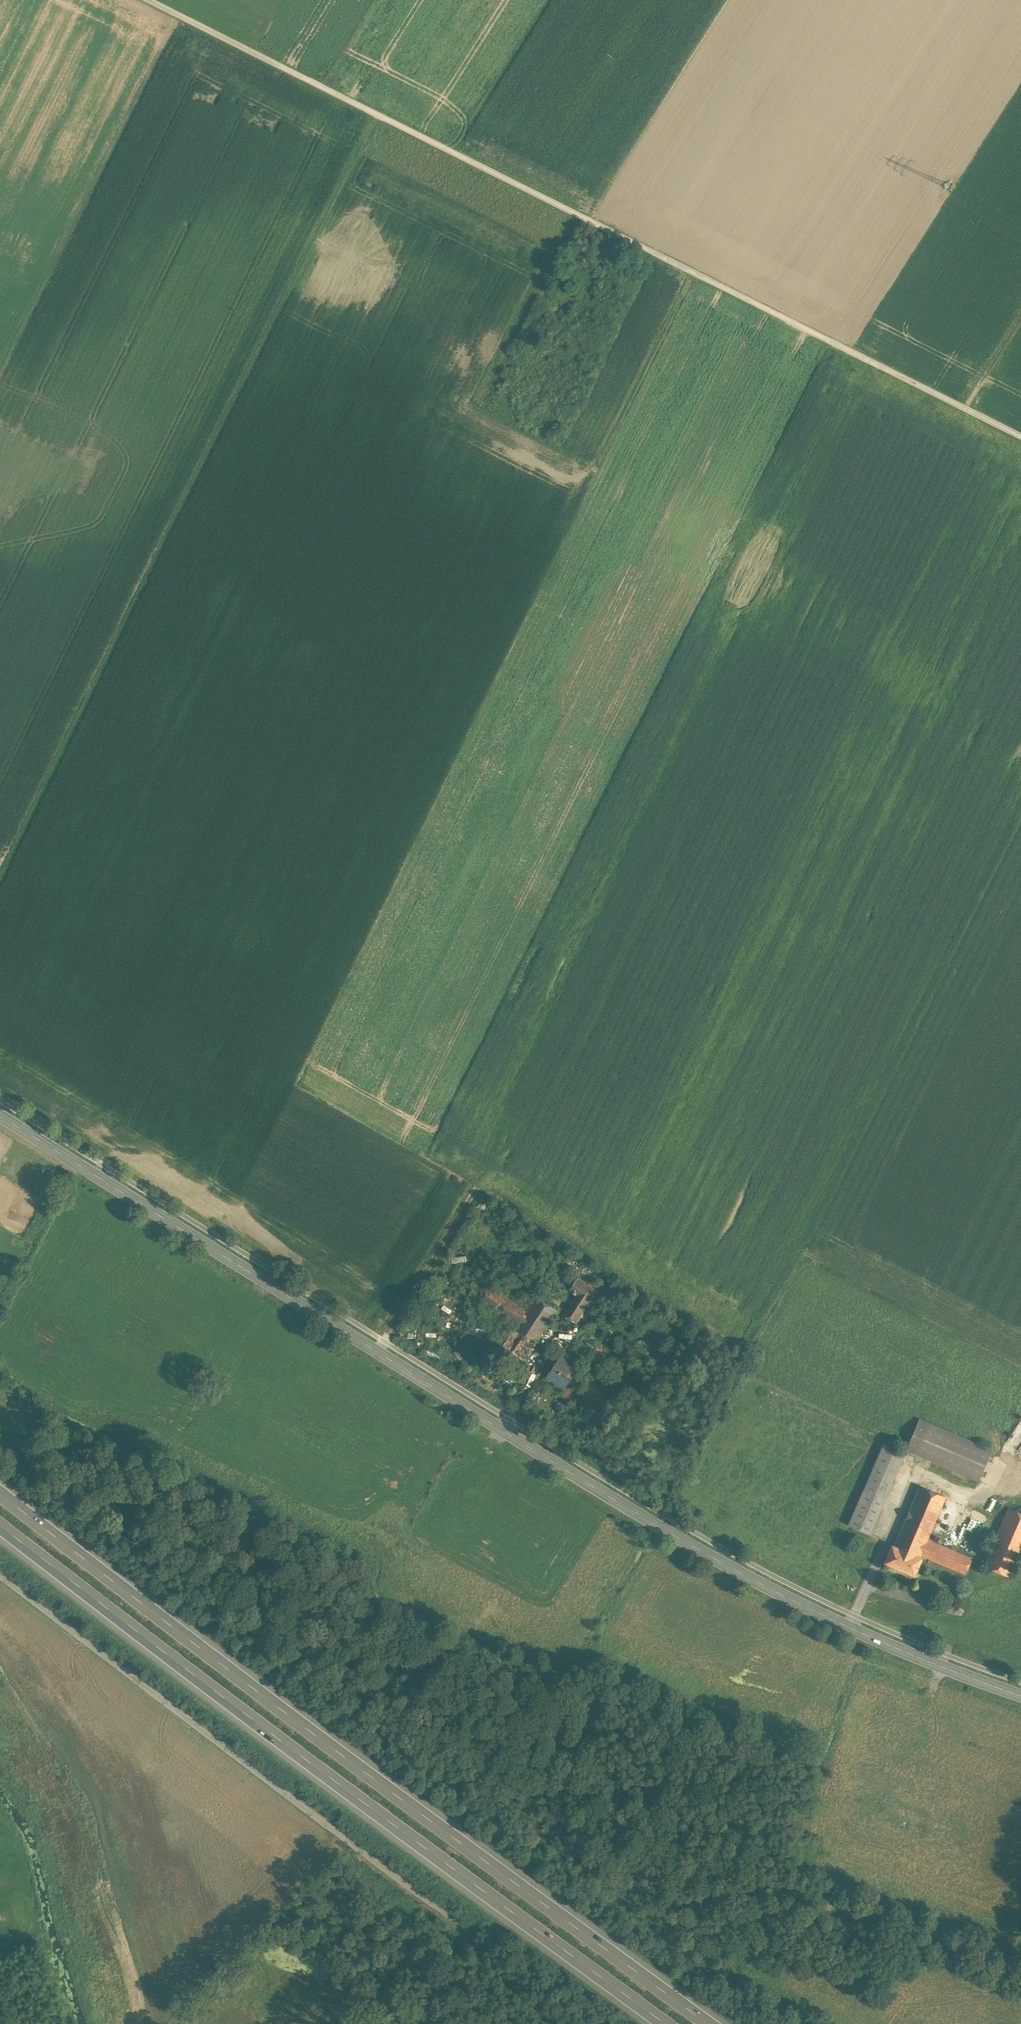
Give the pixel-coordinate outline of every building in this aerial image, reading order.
[(597,1290),(577,1277),(569,1289),(577,1294),(564,1314),(576,1322),(597,1290)] [(535,1295),(526,1309),(487,1284),(476,1301),(508,1321),(510,1319),(517,1323),(502,1345),(525,1360),(558,1310),(535,1295)] [(561,1355),(547,1375),(565,1387),(578,1367),(561,1355)] [(991,1450),(920,1419),(907,1449),(979,1480),(991,1450)] [(884,1442),(848,1525),(870,1534),(906,1452),(884,1442)] [(921,1555),(929,1536),(945,1497),(920,1485),(894,1545),(920,1556),(921,1555)] [(1008,1507),(983,1565),(1010,1576),(1020,1551),(1020,1512),(1008,1507)] [(929,1536),(921,1555),(965,1574),(972,1557),(930,1539),(931,1537),(929,1536)] [(894,1545),(892,1545),(885,1562),(914,1575),(922,1557),(894,1545)]
